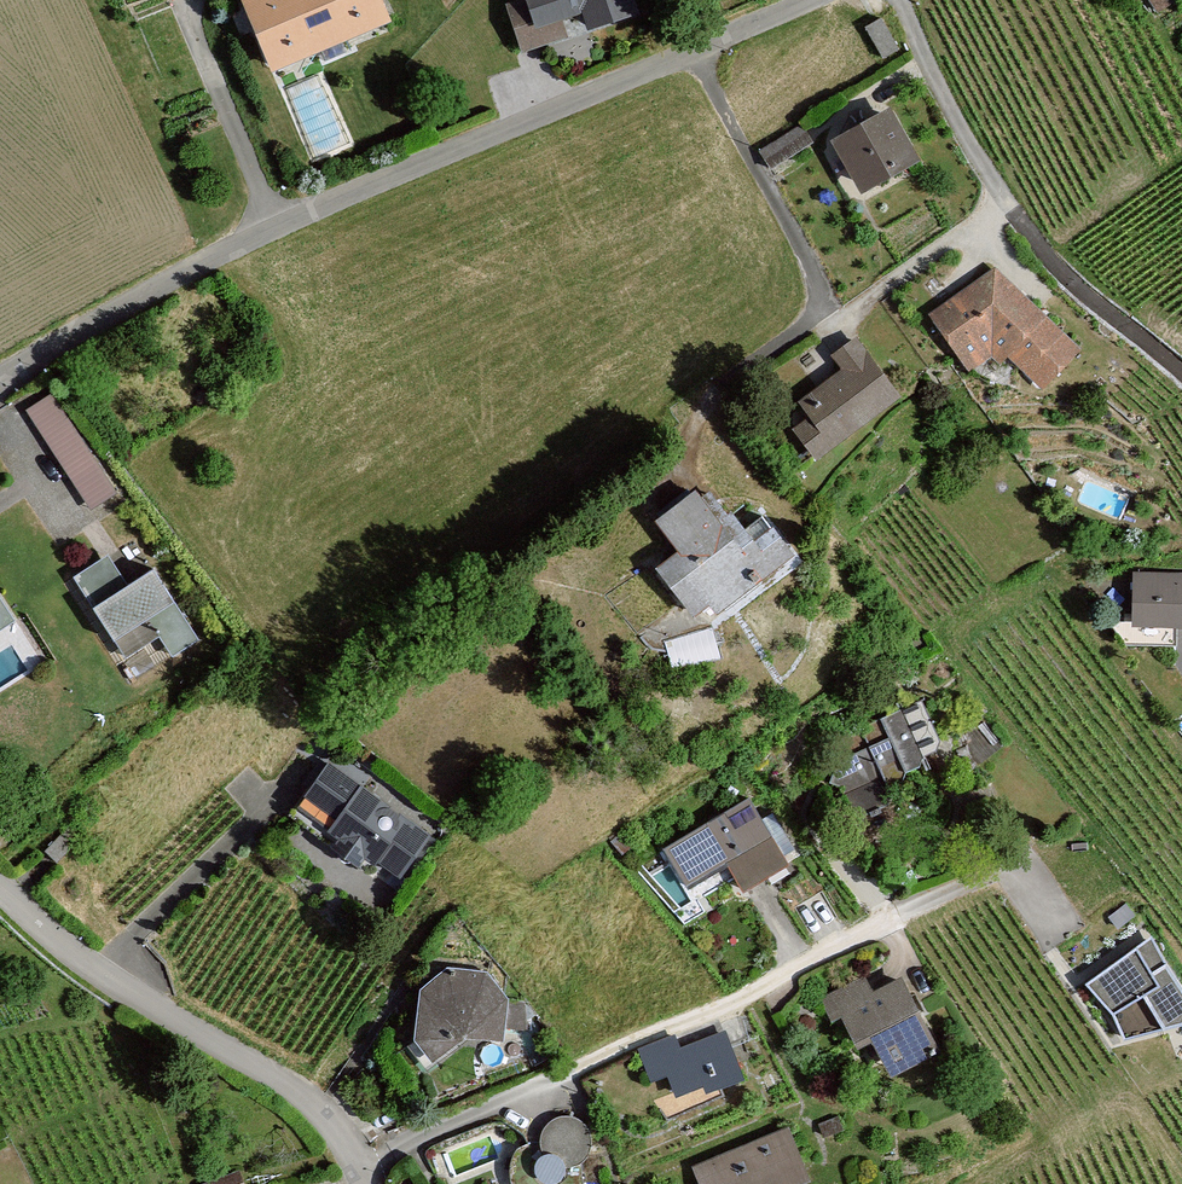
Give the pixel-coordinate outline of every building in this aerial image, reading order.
[(274,72),(393,21),(384,0),(243,0),(274,72)] [(509,1),(528,54),(638,14),(633,0),(513,0),(509,1)] [(1159,18),(1181,3),(1181,0),(1149,0),(1159,18)] [(887,15),(871,24),(887,54),(903,45),(887,15)] [(897,116),(836,149),(866,202),(926,169),(897,116)] [(764,150),(776,167),(815,139),(802,122),(764,150)] [(995,271),(923,329),(966,380),(1000,357),(1037,391),(1078,352),(995,271)] [(897,399),(857,342),(834,360),(841,374),(803,404),(810,420),(798,428),(816,463),(897,399)] [(53,391),(27,408),(92,509),(119,492),(53,391)] [(710,484),(662,523),(680,553),(652,574),(701,646),(799,572),(774,529),(756,545),(710,484)] [(109,551),(73,574),(127,657),(159,636),(172,656),(201,637),(153,563),(127,580),(109,551)] [(1131,576),(1131,634),(1181,635),(1181,577),(1131,576)] [(17,620),(0,592),(0,631),(17,620)] [(900,706),(823,747),(860,816),(936,775),(900,706)] [(330,762),(298,816),(396,896),(430,836),(330,762)] [(750,799),(663,850),(687,889),(727,866),(743,894),(790,866),(750,799)] [(1085,985),(1111,1016),(1123,1041),(1181,1028),(1181,985),(1151,936),(1085,985)] [(448,969),(420,989),(418,1044),(433,1072),(467,1044),(509,1044),(511,997),(492,970),(448,969)] [(869,977),(835,997),(859,1053),(880,1043),(896,1086),(942,1059),(904,973),(874,989),(869,977)] [(675,1034),(637,1048),(650,1083),(668,1076),(676,1097),(703,1087),(706,1095),(744,1080),(725,1031),(680,1048),(675,1034)] [(554,1118),(543,1123),(541,1132),(541,1144),(534,1143),(520,1138),(504,1148),(500,1170),(503,1183),(585,1183),(583,1173),(589,1166),(590,1151),(584,1129),(577,1115),(564,1115),(554,1118)] [(695,1163),(704,1183),(806,1183),(814,1181),(789,1123),(695,1163)]
